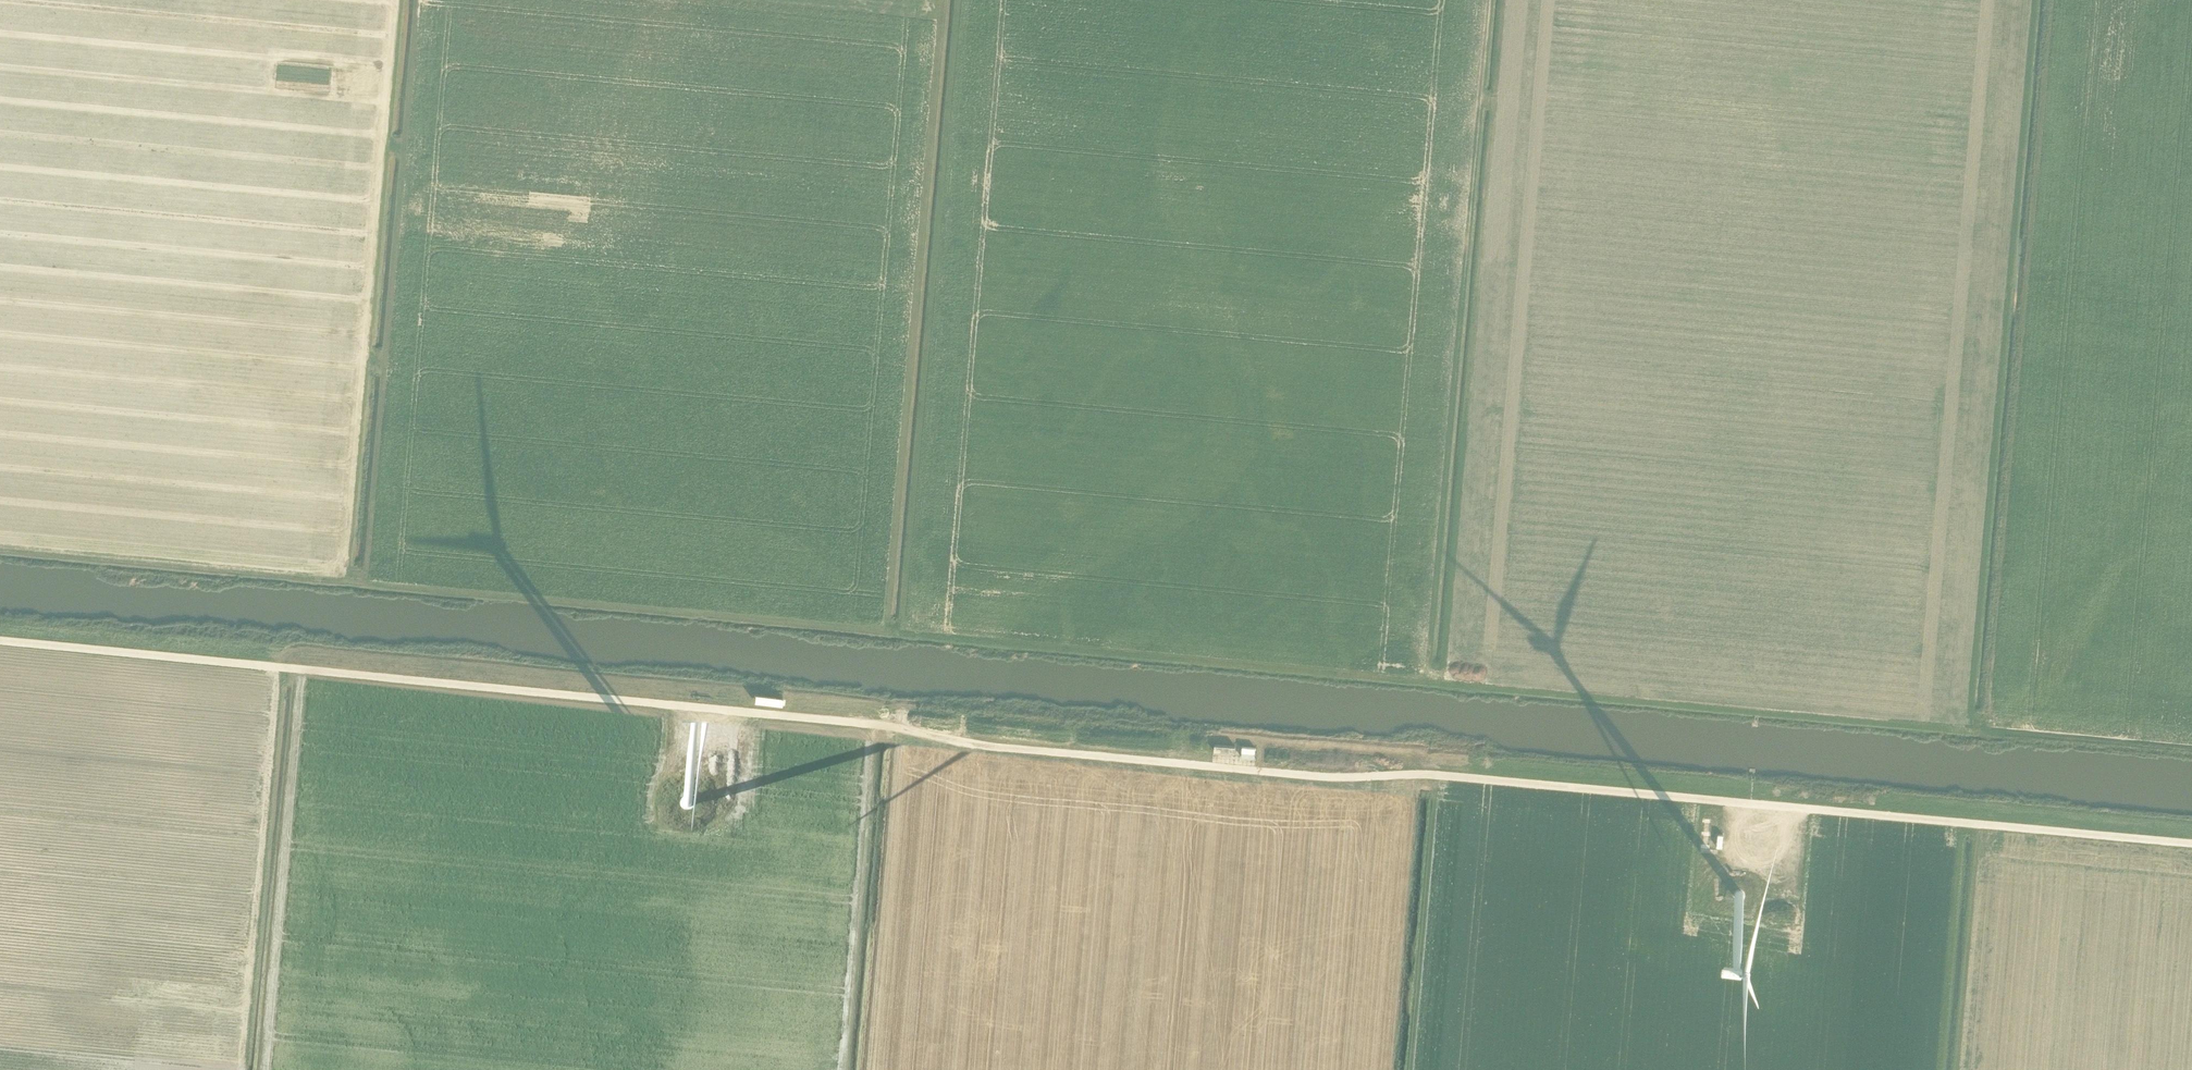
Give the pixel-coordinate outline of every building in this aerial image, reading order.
[(689,798),(688,798),(687,798),(686,798),(686,799),(685,799),(685,800),(684,800),(684,801),(684,802),(684,803),(684,804),(685,804),(685,805),(685,806),(686,806),(687,806),(687,807),(688,807),(689,807),(690,806),(691,806),(691,805),(692,805),(692,804),(692,803),(693,803),(693,802),(692,801),(692,800),(692,799),(691,799),(690,798),(689,798)] [(1735,896),(1735,897),(1736,897),(1736,898),(1736,899),(1737,899),(1737,900),(1738,900),(1739,900),(1740,900),(1741,900),(1742,900),(1743,900),(1743,899),(1744,899),(1744,898),(1744,897),(1745,896),(1744,895),(1744,894),(1744,893),(1743,893),(1743,892),(1742,892),(1741,891),(1740,891),(1739,891),(1738,892),(1737,892),(1737,893),(1736,893),(1736,894),(1736,895),(1735,895),(1735,896)]
